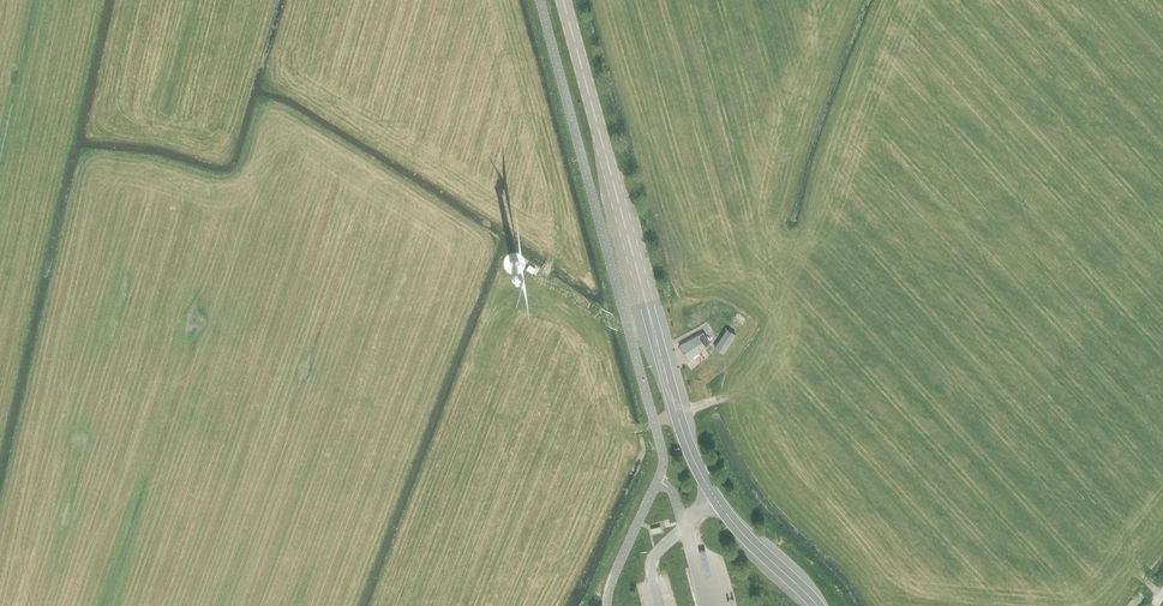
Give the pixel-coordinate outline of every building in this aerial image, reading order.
[(514,260),(513,260),(512,261),(511,261),(511,262),(511,263),(510,263),(510,264),(510,265),(511,266),(511,267),(512,268),(513,268),(514,268),(515,268),(516,268),(517,268),(518,267),(519,266),(519,265),(519,264),(519,263),(519,262),(518,261),(517,260),(516,260),(515,260),(514,260)] [(724,355),(736,336),(728,330),(715,349),(724,355)] [(690,361),(711,344),(704,333),(680,347),(686,356),(690,361)]
